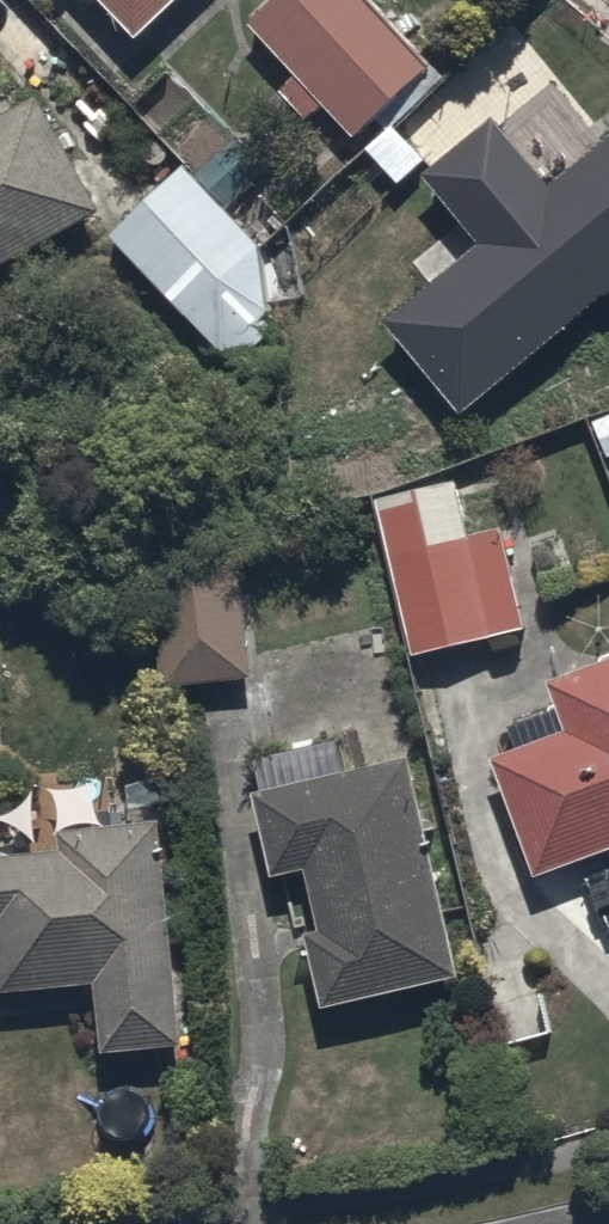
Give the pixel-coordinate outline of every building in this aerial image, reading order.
[(134,30),(169,0),(109,0),(134,30)] [(246,11),(358,135),(436,64),(378,0),(258,0),(246,11)] [(105,211),(45,90),(0,112),(0,264),(105,211)] [(424,164),(493,244),(397,326),(477,419),(608,306),(608,134),(556,180),(492,106),(424,164)] [(261,242),(190,163),(116,233),(222,345),(249,346),(265,340),(273,332),(261,242)] [(608,453),(608,417),(595,424),(608,453)] [(456,475),(381,493),(418,649),(527,622),(503,525),(470,533),(456,475)] [(157,548),(164,681),(255,676),(247,543),(157,548)] [(539,870),(608,847),(608,655),(552,676),(571,726),(495,754),(539,870)] [(309,927),(325,1001),(465,971),(418,749),(352,763),(345,731),(250,751),(276,869),(312,861),(325,923),(309,927)] [(0,851),(0,937),(5,990),(101,980),(108,1046),(187,1038),(164,816),(64,824),(66,845),(0,851)]
